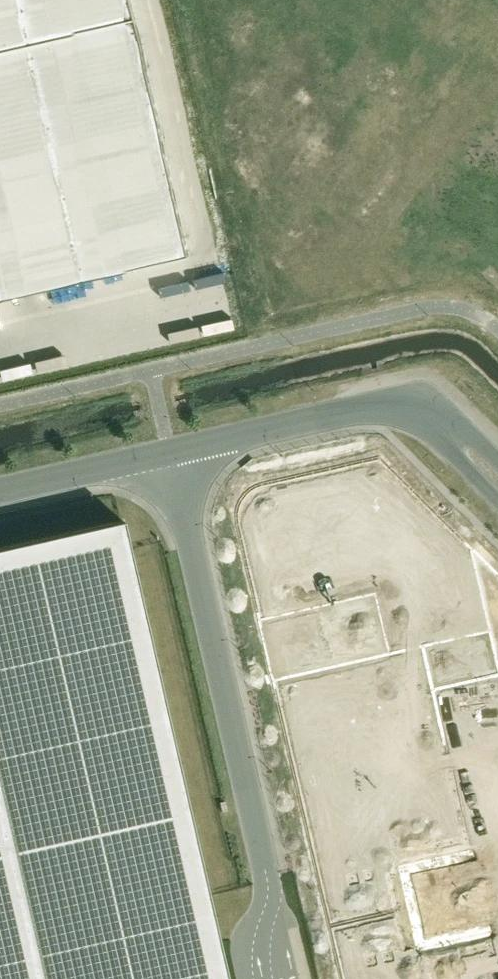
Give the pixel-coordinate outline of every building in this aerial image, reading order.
[(190,256),(132,0),(0,0),(0,299),(190,256)] [(272,681),(424,646),(491,631),(497,662),(497,573),(467,543),(468,543),(381,456),(262,483),(262,484),(259,485),(256,486),(254,487),(251,489),(248,491),(246,493),(244,495),(242,498),(240,500),(239,503),(238,506),(237,509),(236,512),(236,515),(236,518),(236,521),(237,525),(236,525),(272,681)] [(123,521),(0,549),(0,978),(227,978),(123,521)] [(497,676),(497,662),(491,631),(424,646),(434,691),(495,677),(495,676),(497,676)] [(424,646),(272,681),(329,928),(481,893),(434,691),(424,646)] [(493,857),(488,875),(497,877),(497,858),(493,857)] [(329,928),(340,978),(497,978),(497,968),(481,893),(329,928)]
